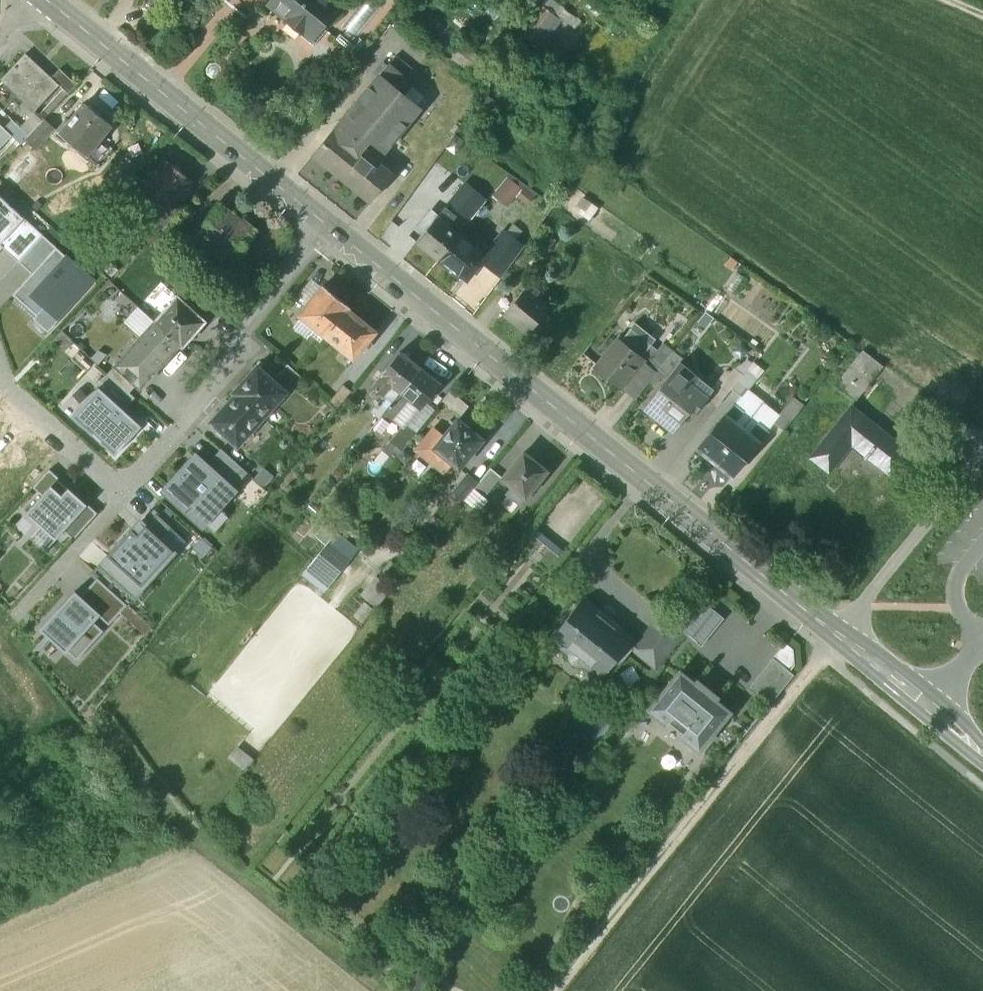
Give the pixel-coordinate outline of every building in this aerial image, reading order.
[(267,4),(286,19),(285,21),(302,35),(313,21),(322,29),(340,7),(331,0),(270,0),(267,4)] [(542,7),(524,34),(542,46),(560,19),(542,7)] [(52,78),(25,53),(1,78),(35,111),(59,85),(52,78)] [(412,70),(394,55),(388,62),(406,77),(412,70)] [(388,62),(314,154),(369,201),(392,174),(360,148),(368,139),(384,151),(405,123),(404,122),(416,105),(397,89),(406,77),(388,62)] [(76,85),(60,69),(52,78),(68,93),(76,85)] [(112,125),(84,103),(69,122),(66,120),(56,132),(99,165),(112,148),(101,139),(112,125)] [(28,136),(12,120),(4,128),(12,136),(21,144),(25,139),(28,136)] [(28,136),(25,139),(35,149),(53,129),(44,120),(28,136)] [(0,124),(0,148),(12,136),(4,128),(0,124)] [(192,182),(163,159),(144,183),(143,184),(143,185),(142,187),(164,206),(169,210),(175,202),(192,182)] [(133,174),(115,191),(124,201),(139,186),(142,187),(143,185),(143,184),(144,183),(133,174)] [(508,175),(494,195),(509,205),(523,185),(508,175)] [(142,187),(139,186),(124,201),(148,226),(151,222),(164,206),(142,187)] [(0,196),(0,247),(1,246),(25,218),(0,196)] [(169,210),(164,206),(151,222),(161,232),(171,222),(184,210),(175,202),(169,210)] [(241,222),(222,206),(195,239),(196,241),(197,239),(208,248),(207,249),(208,250),(211,247),(231,262),(246,243),(244,242),(254,230),(242,220),(241,222)] [(437,215),(417,240),(439,258),(460,233),(447,223),(451,218),(442,211),(438,216),(437,215)] [(465,211),(456,223),(463,229),(473,218),(465,211)] [(42,235),(25,218),(1,246),(18,262),(18,261),(42,235)] [(473,244),(460,233),(439,258),(462,276),(467,270),(475,259),(482,251),(481,251),(485,245),(477,239),(473,244)] [(523,248),(504,233),(481,261),(502,277),(523,248)] [(56,247),(42,235),(18,261),(32,274),(56,247)] [(92,279),(56,247),(32,274),(14,295),(39,317),(48,307),(59,317),(92,279)] [(475,259),(467,270),(473,274),(481,264),(475,259)] [(540,290),(532,284),(527,289),(526,288),(506,313),(529,331),(549,307),(536,296),(540,290)] [(349,307),(323,286),(299,315),(325,336),(349,307)] [(205,322),(177,297),(155,321),(183,347),(205,322)] [(375,332),(347,310),(350,307),(349,307),(325,336),(354,359),(375,332)] [(183,347),(155,321),(131,348),(139,355),(135,359),(142,366),(146,362),(153,368),(157,371),(180,345),(182,347),(183,347)] [(650,345),(630,329),(620,342),(640,358),(650,345)] [(620,342),(618,341),(595,368),(620,388),(642,361),(643,360),(620,342)] [(663,345),(646,365),(648,366),(647,367),(656,375),(673,353),(663,345)] [(139,355),(131,348),(115,365),(137,385),(153,368),(146,362),(142,366),(135,359),(139,355)] [(863,351),(834,387),(855,403),(883,367),(863,351)] [(400,352),(377,380),(387,389),(391,384),(401,392),(420,369),(400,352)] [(642,361),(631,375),(637,380),(647,367),(648,366),(646,365),(642,361)] [(681,363),(666,382),(695,406),(691,411),(695,415),(708,400),(708,399),(705,397),(691,385),(697,377),(681,363)] [(137,385),(115,365),(108,374),(129,393),(137,385)] [(304,380),(287,365),(273,380),(286,392),(291,387),(294,390),(304,380)] [(273,380),(257,366),(234,392),(263,418),(286,392),(273,380)] [(401,392),(392,403),(401,410),(409,399),(421,408),(440,385),(420,369),(401,392)] [(746,371),(733,387),(731,389),(739,396),(740,396),(742,398),(747,392),(757,379),(746,371)] [(129,393),(108,374),(97,385),(99,387),(126,412),(137,400),(129,393)] [(721,377),(705,397),(708,399),(708,400),(717,407),(731,389),(733,387),(721,377)] [(695,406),(666,382),(645,406),(675,430),(691,411),(695,406)] [(343,385),(330,401),(338,408),(351,392),(343,385)] [(126,412),(99,387),(72,416),(116,456),(143,427),(126,412)] [(469,407),(450,391),(442,401),(461,417),(469,407)] [(236,395),(211,422),(219,429),(216,434),(224,442),(228,437),(238,446),(263,418),(234,392),(233,393),(236,395)] [(747,392),(742,398),(740,396),(739,396),(733,404),(744,412),(735,423),(742,429),(762,403),(747,392)] [(778,416),(778,417),(779,418),(774,424),(784,431),(803,406),(793,398),(778,416)] [(778,416),(762,403),(742,429),(749,434),(758,424),(768,432),(774,424),(779,418),(778,417),(778,416)] [(744,412),(733,404),(725,415),(735,423),(744,412)] [(908,452),(851,407),(811,458),(829,472),(852,443),(866,454),(863,457),(866,459),(868,457),(890,475),(908,452)] [(724,415),(697,449),(715,463),(742,429),(735,423),(725,415),(724,415)] [(458,420),(444,436),(441,434),(431,445),(439,451),(432,459),(447,471),(453,464),(459,469),(482,440),(458,420)] [(768,432),(758,424),(749,434),(759,442),(768,432)] [(405,425),(391,443),(402,451),(416,433),(405,425)] [(435,429),(423,443),(418,450),(444,471),(443,472),(445,473),(447,471),(432,459),(439,451),(431,445),(441,434),(435,429)] [(742,429),(715,463),(732,477),(760,443),(749,434),(742,429)] [(222,450),(206,467),(232,492),(248,475),(222,450)] [(547,472),(523,453),(502,479),(512,487),(508,492),(521,503),(547,472)] [(167,491),(203,523),(232,492),(206,467),(197,459),(167,491)] [(478,483),(474,489),(484,497),(501,477),(490,468),(478,483)] [(33,488),(42,496),(59,478),(50,470),(33,488)] [(468,474),(453,492),(463,501),(464,501),(474,489),(478,483),(468,474)] [(42,496),(26,513),(55,540),(64,531),(88,505),(59,478),(42,496)] [(484,497),(474,489),(464,501),(479,513),(489,501),(484,497)] [(521,503),(508,492),(506,494),(520,505),(521,503)] [(98,514),(88,505),(64,531),(73,540),(98,514)] [(132,529),(99,565),(121,584),(129,575),(142,587),(174,552),(161,540),(172,528),(157,514),(138,534),(132,529)] [(356,553),(334,535),(304,572),(327,590),(356,553)] [(390,589),(376,577),(361,595),(376,607),(390,589)] [(97,579),(81,597),(101,615),(111,625),(127,607),(97,579)] [(83,635),(101,615),(81,597),(75,591),(39,629),(75,663),(93,644),(83,635)] [(633,639),(583,598),(551,639),(601,679),(633,639)] [(724,619),(704,603),(681,630),(683,632),(701,647),(724,619)] [(681,630),(661,615),(641,641),(652,650),(645,659),(655,668),(683,632),(681,630)] [(773,658),(750,686),(771,703),(793,675),(773,658)] [(695,685),(680,673),(650,710),(667,724),(670,722),(683,733),(681,735),(699,750),(729,712),(714,700),(716,698),(697,682),(695,685)]
